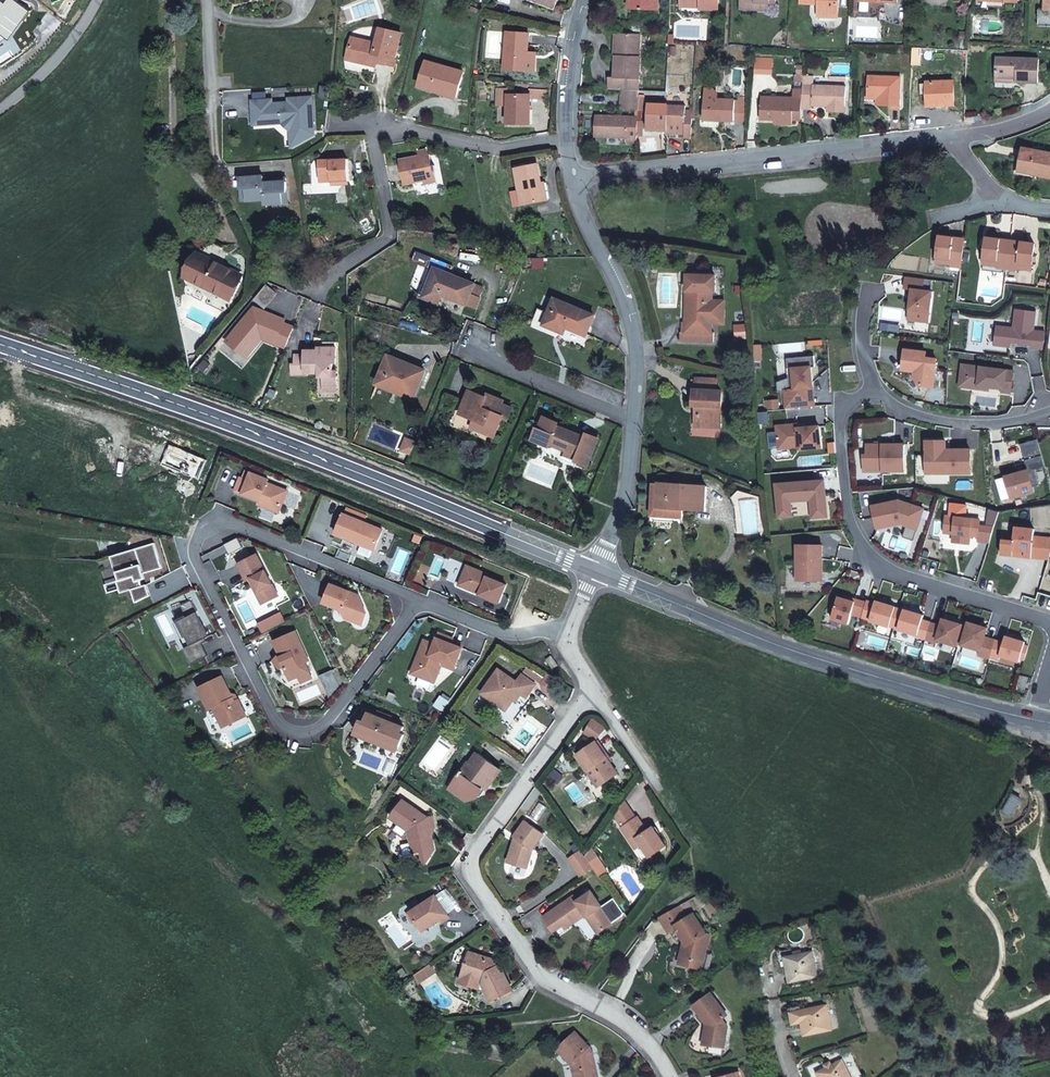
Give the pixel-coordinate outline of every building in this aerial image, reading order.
[(636,9),(658,9),(659,0),(636,0),(636,9)] [(681,1),(701,3),(701,7),(701,9),(718,10),(719,0),(681,0),(681,1)] [(756,9),(757,2),(767,3),(776,3),(776,0),(741,0),(740,8),(756,9)] [(801,3),(819,5),(819,17),(838,18),(839,0),(801,0),(801,3)] [(1045,9),(1039,9),(1038,26),(1049,26),(1049,0),(1045,0),(1045,9)] [(355,60),(375,65),(376,60),(381,61),(393,64),(401,33),(379,27),(376,43),(351,37),(347,51),(356,54),(355,60)] [(530,32),(507,31),(505,68),(528,70),(530,32)] [(616,56),(616,79),(639,80),(640,57),(639,57),(639,34),(619,34),(618,56),(616,56)] [(355,60),(356,54),(347,51),(345,58),(355,60)] [(997,58),(996,78),(1017,79),(1017,82),(1038,83),(1038,59),(997,58)] [(457,98),(464,72),(427,61),(421,84),(436,88),(435,92),(457,98)] [(813,77),(804,76),(804,82),(803,90),(802,109),(811,110),(811,107),(812,103),(828,104),(828,107),(828,112),(845,112),(846,87),(813,85),(813,77)] [(869,76),(868,95),(882,95),(881,105),(900,106),(901,77),(869,76)] [(610,79),(610,89),(623,90),(639,90),(639,80),(616,79),(610,79)] [(799,85),(799,90),(803,90),(804,82),(795,82),(795,85),(799,85)] [(927,82),(927,84),(928,95),(928,106),(954,105),(954,82),(927,82)] [(716,120),(735,121),(735,101),(717,100),(718,94),(713,89),(702,88),(700,119),(716,120)] [(496,106),(507,106),(507,89),(496,89),(496,106)] [(507,89),(507,106),(508,124),(531,124),(531,97),(531,89),(507,89)] [(622,110),(638,111),(638,107),(639,94),(639,90),(623,90),(622,110)] [(783,124),(793,125),(793,120),(802,120),(802,109),(803,90),(799,90),(793,90),(793,98),(762,98),(762,120),(774,120),(774,116),(783,116),(783,124)] [(882,95),(868,95),(868,98),(879,99),(878,105),(881,105),(882,95)] [(739,101),(735,101),(735,121),(748,121),(749,101),(748,100),(746,99),(745,98),(743,98),(741,99),(739,101)] [(685,138),(692,139),(693,110),(685,110),(686,105),(650,103),(649,129),(666,130),(666,135),(685,135),(685,138)] [(629,140),(637,141),(638,132),(638,128),(638,118),(597,116),(596,136),(629,137),(629,140)] [(774,116),(774,120),(774,124),(783,124),(783,116),(774,116)] [(1023,148),(1019,171),(1049,177),(1049,153),(1023,148)] [(405,185),(424,181),(436,178),(435,171),(437,171),(436,165),(433,165),(430,153),(429,154),(428,149),(419,151),(420,156),(400,160),(405,185)] [(347,157),(318,159),(319,181),(348,179),(347,157)] [(523,205),(544,201),(540,183),(543,182),(539,164),(516,168),(523,205)] [(546,182),(543,182),(540,183),(544,201),(549,200),(546,182)] [(938,263),(962,266),(966,239),(941,237),(938,263)] [(983,263),(1008,267),(1011,240),(987,237),(983,263)] [(1035,244),(1011,240),(1008,267),(1032,270),(1035,244)] [(196,282),(208,258),(198,253),(186,277),(196,282)] [(243,276),(232,270),(208,258),(196,282),(231,299),(243,276)] [(474,285),(436,269),(423,297),(440,304),(443,296),(466,305),(470,295),(474,285)] [(688,273),(686,306),(691,306),(692,278),(705,279),(705,275),(688,273)] [(686,306),(685,332),(703,333),(702,342),(714,342),(714,332),(710,332),(711,324),(712,300),(712,292),(715,292),(716,275),(705,275),(705,279),(692,278),(691,306),(686,306)] [(923,290),(924,278),(906,276),(904,288),(912,289),(910,298),(913,298),(912,303),(909,305),(908,319),(928,322),(932,291),(923,290)] [(502,291),(494,289),(490,304),(498,305),(502,291)] [(544,326),(557,331),(560,324),(567,327),(577,331),(587,335),(594,316),(556,300),(544,326)] [(724,301),(712,300),(711,324),(723,324),(724,301)] [(277,344),(285,347),(288,340),(294,326),(284,322),(285,320),(255,308),(227,341),(241,353),(250,342),(255,346),(263,334),(279,341),(277,344)] [(500,314),(493,311),(490,318),(497,320),(500,314)] [(564,334),(567,327),(560,324),(557,331),(564,334)] [(703,333),(685,332),(680,332),(680,341),(702,342),(703,333)] [(250,342),(241,353),(246,356),(255,346),(250,342)] [(749,344),(740,343),(740,352),(748,352),(749,344)] [(324,378),(324,386),(338,386),(338,371),(335,371),(335,365),(338,364),(338,348),(318,348),(318,351),(306,351),(306,374),(319,373),(324,378)] [(920,385),(933,386),(937,358),(926,357),(926,352),(905,349),(902,369),(915,371),(914,377),(920,385)] [(786,408),(806,406),(805,393),(813,392),(811,367),(815,366),(814,355),(786,358),(787,369),(792,368),(793,378),(788,378),(789,389),(784,390),(786,408)] [(408,364),(391,357),(379,385),(414,399),(425,371),(408,364)] [(989,390),(989,386),(966,383),(969,364),(962,363),(959,386),(989,390)] [(969,364),(966,383),(989,386),(1002,388),(1001,391),(1011,393),(1014,370),(969,364)] [(722,392),(718,392),(712,391),(713,381),(696,380),(695,390),(694,390),(693,405),(697,406),(696,426),(720,427),(722,392)] [(461,413),(474,419),(488,424),(484,433),(495,437),(503,418),(508,420),(513,407),(503,404),(505,400),(494,395),(492,400),(486,397),(471,391),(461,413)] [(806,406),(815,405),(813,392),(805,393),(806,406)] [(488,424),(474,419),(471,427),(484,433),(488,424)] [(799,449),(821,447),(819,425),(798,427),(798,423),(793,424),(793,425),(788,426),(788,424),(777,425),(779,448),(799,446),(799,449)] [(551,444),(567,451),(577,455),(575,461),(588,466),(599,438),(586,433),(584,437),(571,432),(558,427),(551,444)] [(410,455),(415,442),(406,438),(400,451),(410,455)] [(1045,466),(1037,439),(1020,444),(1028,470),(1005,476),(1011,497),(1034,491),(1032,487),(1039,485),(1034,469),(1045,466)] [(970,472),(970,449),(949,449),(949,453),(945,453),(945,449),(945,440),(926,440),(926,454),(932,454),(932,472),(970,472)] [(863,454),(863,471),(904,471),(904,444),(866,444),(866,454),(863,454)] [(577,455),(567,451),(565,457),(564,460),(574,463),(575,461),(577,455)] [(241,477),(236,490),(261,501),(266,503),(264,506),(279,512),(288,491),(268,483),(270,480),(252,472),(249,481),(241,477)] [(823,497),(826,497),(824,480),(776,483),(778,517),(791,516),(790,499),(810,498),(812,518),(827,516),(826,502),(824,503),(823,497)] [(657,508),(658,483),(653,483),(651,521),(682,523),(683,509),(657,508)] [(707,486),(658,483),(657,508),(683,509),(706,511),(707,486)] [(872,505),(877,528),(903,523),(906,524),(906,525),(917,529),(924,508),(898,500),(872,505)] [(345,514),(336,534),(356,542),(358,539),(359,540),(361,544),(375,550),(384,530),(345,514)] [(980,520),(946,515),(944,532),(953,533),(958,533),(957,542),(969,544),(970,535),(978,536),(980,520)] [(1049,554),(1049,537),(1033,536),(1034,529),(1015,527),(1013,541),(1002,540),(1001,554),(1013,555),(1013,550),(1025,551),(1024,556),(1048,559),(1049,554)] [(821,580),(822,545),(797,544),(796,580),(821,580)] [(258,555),(239,564),(248,581),(250,580),(254,587),(257,586),(259,591),(257,592),(263,604),(279,596),(258,555)] [(468,566),(459,586),(472,591),(475,590),(481,592),(479,595),(479,596),(499,604),(507,585),(488,577),(489,575),(468,566)] [(350,592),(332,585),(324,603),(342,610),(346,618),(354,621),(355,618),(367,614),(360,598),(349,594),(350,592)] [(861,617),(866,602),(855,598),(854,601),(845,598),(838,596),(831,618),(848,623),(851,614),(861,617)] [(210,636),(192,600),(182,605),(188,617),(180,621),(185,632),(181,634),(188,647),(185,648),(193,664),(210,656),(204,643),(208,641),(207,638),(210,636)] [(889,625),(895,607),(895,606),(876,600),(875,603),(867,600),(866,602),(861,617),(870,620),(889,626),(889,625)] [(894,626),(899,608),(895,607),(889,625),(894,626)] [(898,628),(904,610),(899,608),(894,626),(898,628)] [(922,619),(923,615),(904,609),(904,610),(898,628),(898,629),(917,634),(916,636),(925,639),(930,622),(922,619)] [(363,624),(367,614),(355,618),(354,621),(363,624)] [(180,621),(176,623),(181,634),(185,632),(180,621)] [(962,644),(968,622),(966,621),(959,644),(962,644)] [(987,628),(968,622),(962,644),(980,650),(978,655),(989,659),(990,657),(995,640),(985,637),(987,628)] [(297,631),(275,641),(282,657),(276,659),(280,669),(286,666),(290,676),(292,676),(296,678),(299,676),(310,672),(306,662),(310,661),(297,631)] [(418,676),(435,682),(441,665),(454,670),(462,648),(451,643),(453,639),(440,633),(435,644),(434,647),(424,643),(419,655),(423,664),(418,676)] [(1024,645),(1025,642),(1005,636),(1003,642),(995,640),(990,657),(999,660),(1000,656),(1019,662),(1020,658),(1024,645)] [(1024,660),(1028,646),(1024,645),(1020,658),(1024,660)] [(544,657),(549,668),(555,665),(550,654),(544,657)] [(412,673),(418,676),(423,664),(419,655),(412,673)] [(529,676),(533,671),(527,667),(523,672),(529,676)] [(499,670),(482,692),(505,709),(518,692),(526,697),(535,684),(522,675),(516,683),(499,670)] [(529,676),(540,684),(545,679),(533,671),(529,676)] [(313,678),(310,672),(299,676),(302,682),(313,678)] [(540,684),(544,694),(552,693),(552,688),(558,679),(548,673),(545,679),(540,684)] [(236,701),(223,675),(206,683),(205,697),(211,709),(207,711),(217,731),(248,716),(239,699),(236,701)] [(377,715),(369,712),(365,721),(359,735),(386,746),(388,742),(399,747),(404,734),(401,733),(404,727),(390,721),(392,717),(381,712),(379,716),(377,715)] [(591,719),(585,730),(594,738),(603,727),(591,719)] [(359,735),(365,721),(361,720),(355,734),(359,735)] [(597,738),(594,740),(608,761),(611,759),(597,738)] [(616,772),(608,761),(594,740),(575,754),(597,785),(616,772)] [(397,751),(399,747),(388,742),(386,746),(397,751)] [(491,781),(499,769),(477,752),(470,762),(469,761),(463,770),(462,769),(458,775),(459,776),(455,782),(460,786),(456,793),(466,800),(476,798),(487,783),(491,781)] [(460,786),(455,782),(450,789),(456,793),(460,786)] [(1019,799),(1011,794),(1001,812),(1010,817),(1019,799)] [(435,855),(432,837),(428,837),(427,831),(435,829),(433,819),(427,819),(403,803),(391,820),(409,833),(414,858),(427,866),(435,855)] [(632,830),(641,843),(649,856),(666,844),(657,832),(654,826),(652,824),(645,829),(635,815),(619,826),(625,834),(632,830)] [(512,843),(507,856),(514,858),(512,864),(525,868),(532,849),(543,834),(525,820),(513,837),(515,839),(512,843)] [(635,848),(641,843),(632,830),(625,834),(635,848)] [(580,877),(592,868),(583,855),(581,851),(569,860),(580,877)] [(592,868),(598,877),(599,877),(607,871),(601,862),(592,868)] [(584,912),(586,915),(598,933),(612,923),(591,891),(588,893),(585,889),(580,892),(583,896),(577,901),(574,896),(543,917),(553,931),(563,924),(581,912),(584,912)] [(580,892),(574,896),(577,901),(583,896),(580,892)] [(433,895),(408,912),(421,932),(438,920),(440,923),(448,917),(433,895)] [(673,924),(685,918),(684,915),(692,910),(688,902),(658,918),(668,932),(675,927),(673,924)] [(566,929),(586,915),(584,912),(581,912),(563,924),(566,929)] [(405,915),(418,933),(421,932),(408,913),(405,915)] [(675,927),(682,942),(685,946),(684,950),(680,949),(675,962),(697,969),(709,936),(704,935),(692,914),(685,918),(673,924),(675,927)] [(811,952),(785,957),(790,982),(816,976),(811,952)] [(467,954),(460,976),(479,982),(482,982),(482,985),(491,1001),(512,989),(498,965),(495,966),(493,961),(487,965),(484,959),(467,954)] [(428,976),(436,971),(431,963),(423,969),(428,976)] [(423,969),(414,976),(420,983),(428,976),(423,969)] [(477,990),(479,982),(460,976),(458,984),(477,990)] [(691,1007),(704,1024),(705,1025),(708,1025),(708,1031),(704,1034),(703,1047),(724,1048),(725,1027),(719,1019),(724,1015),(708,994),(691,1007)] [(801,1022),(804,1035),(831,1029),(826,1005),(799,1010),(798,1007),(789,1008),(792,1023),(801,1022)] [(574,1076),(576,1076),(581,1076),(582,1076),(596,1076),(590,1054),(585,1048),(587,1046),(573,1032),(555,1049),(571,1065),(574,1076)] [(819,1076),(850,1076),(842,1060),(816,1073),(819,1076)]
